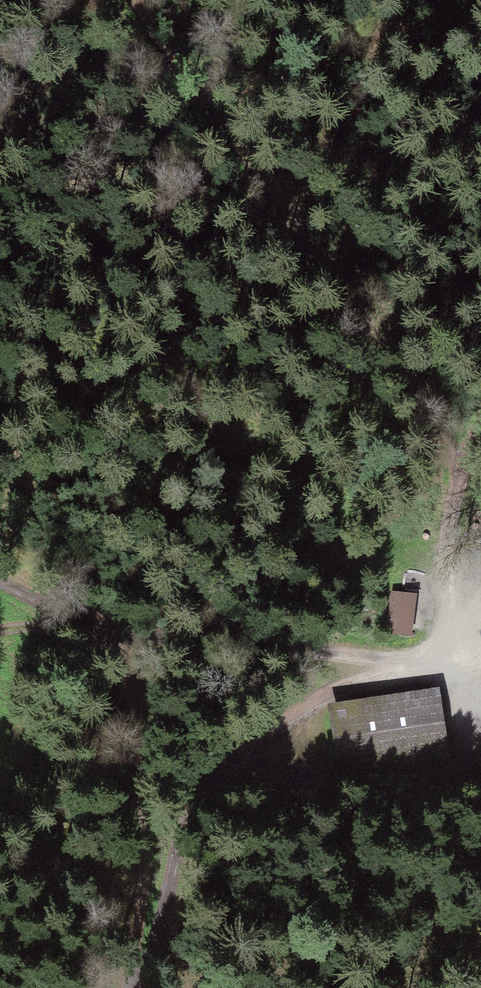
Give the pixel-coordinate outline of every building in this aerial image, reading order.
[(386,617),(392,618),(391,623),(405,624),(407,600),(394,598),(393,603),(388,603),(386,617)] [(339,715),(346,762),(444,748),(436,701),(339,715)]
